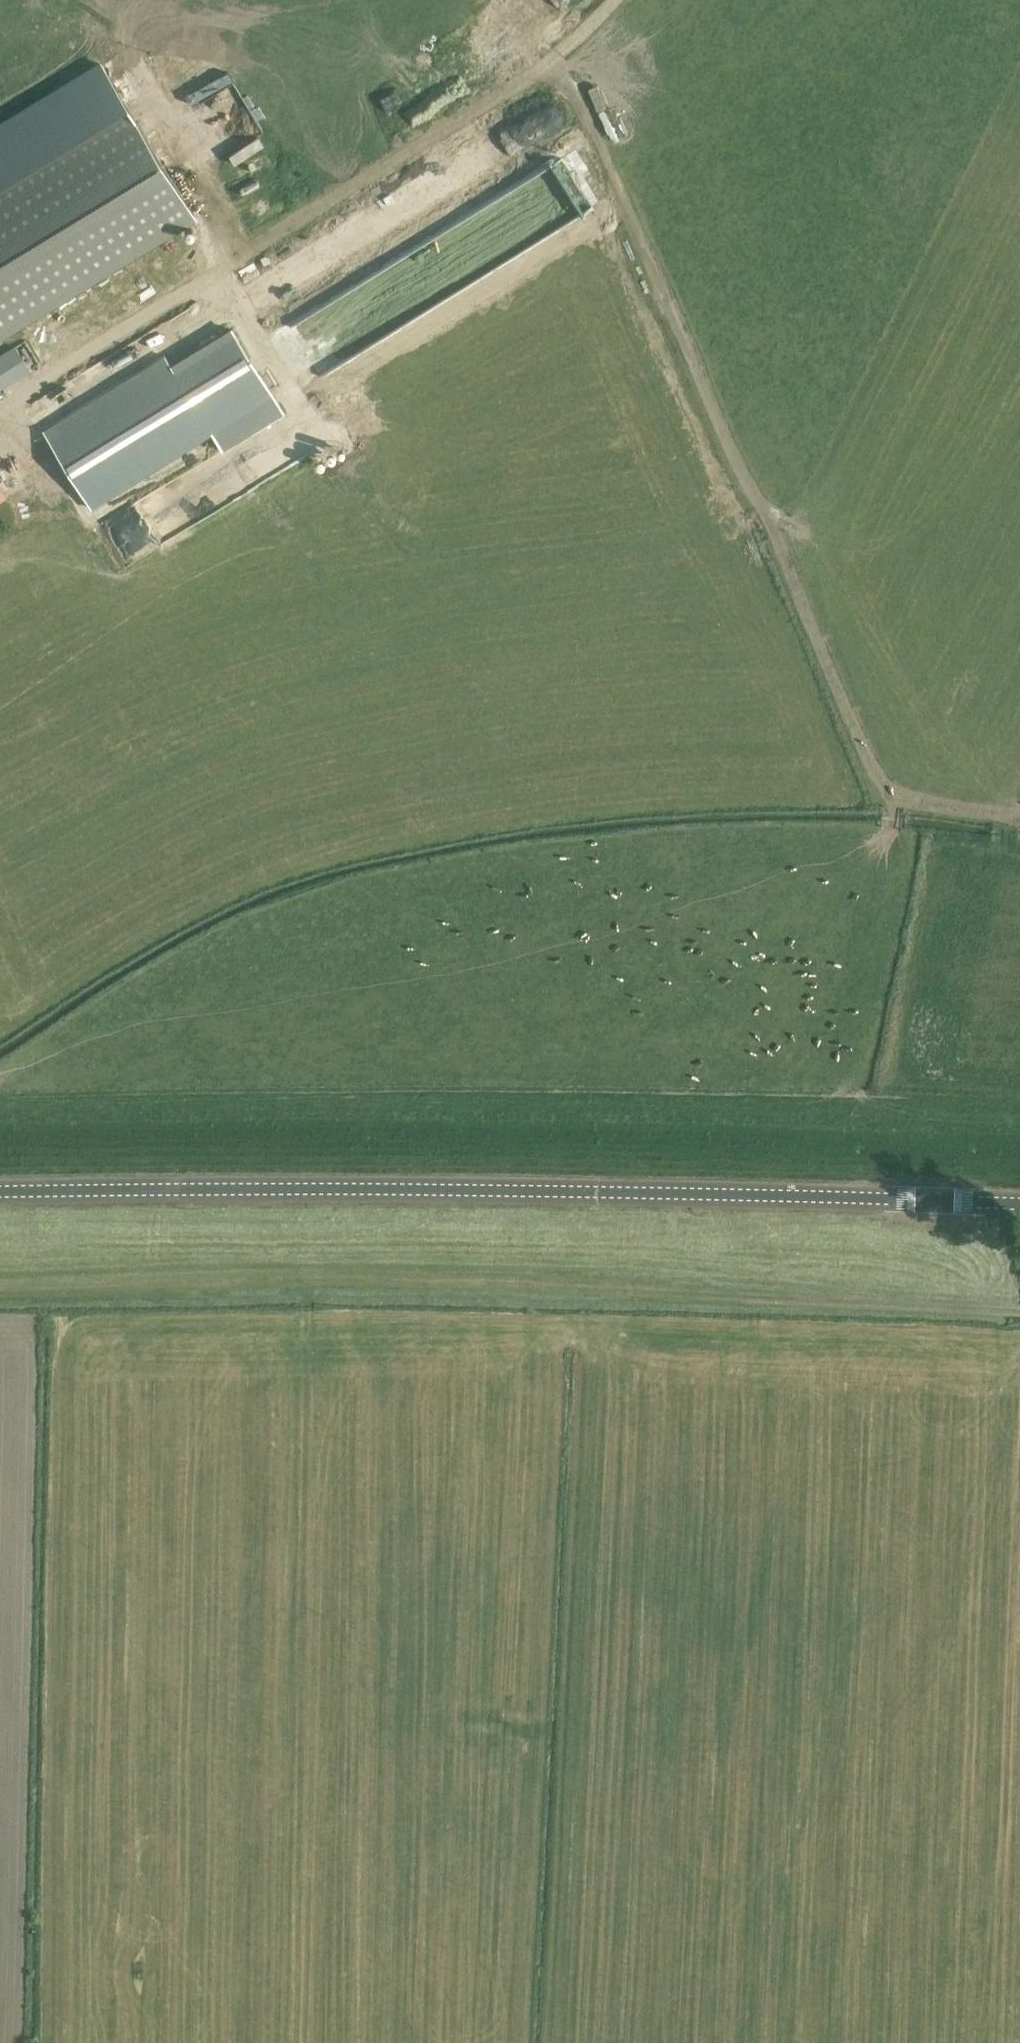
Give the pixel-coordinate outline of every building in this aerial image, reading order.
[(198,219),(123,99),(101,64),(0,126),(0,340),(198,219)] [(42,429),(92,509),(212,435),(222,452),(286,413),(232,327),(171,364),(164,354),(42,429)] [(30,371),(15,345),(0,354),(0,390),(30,371)]
